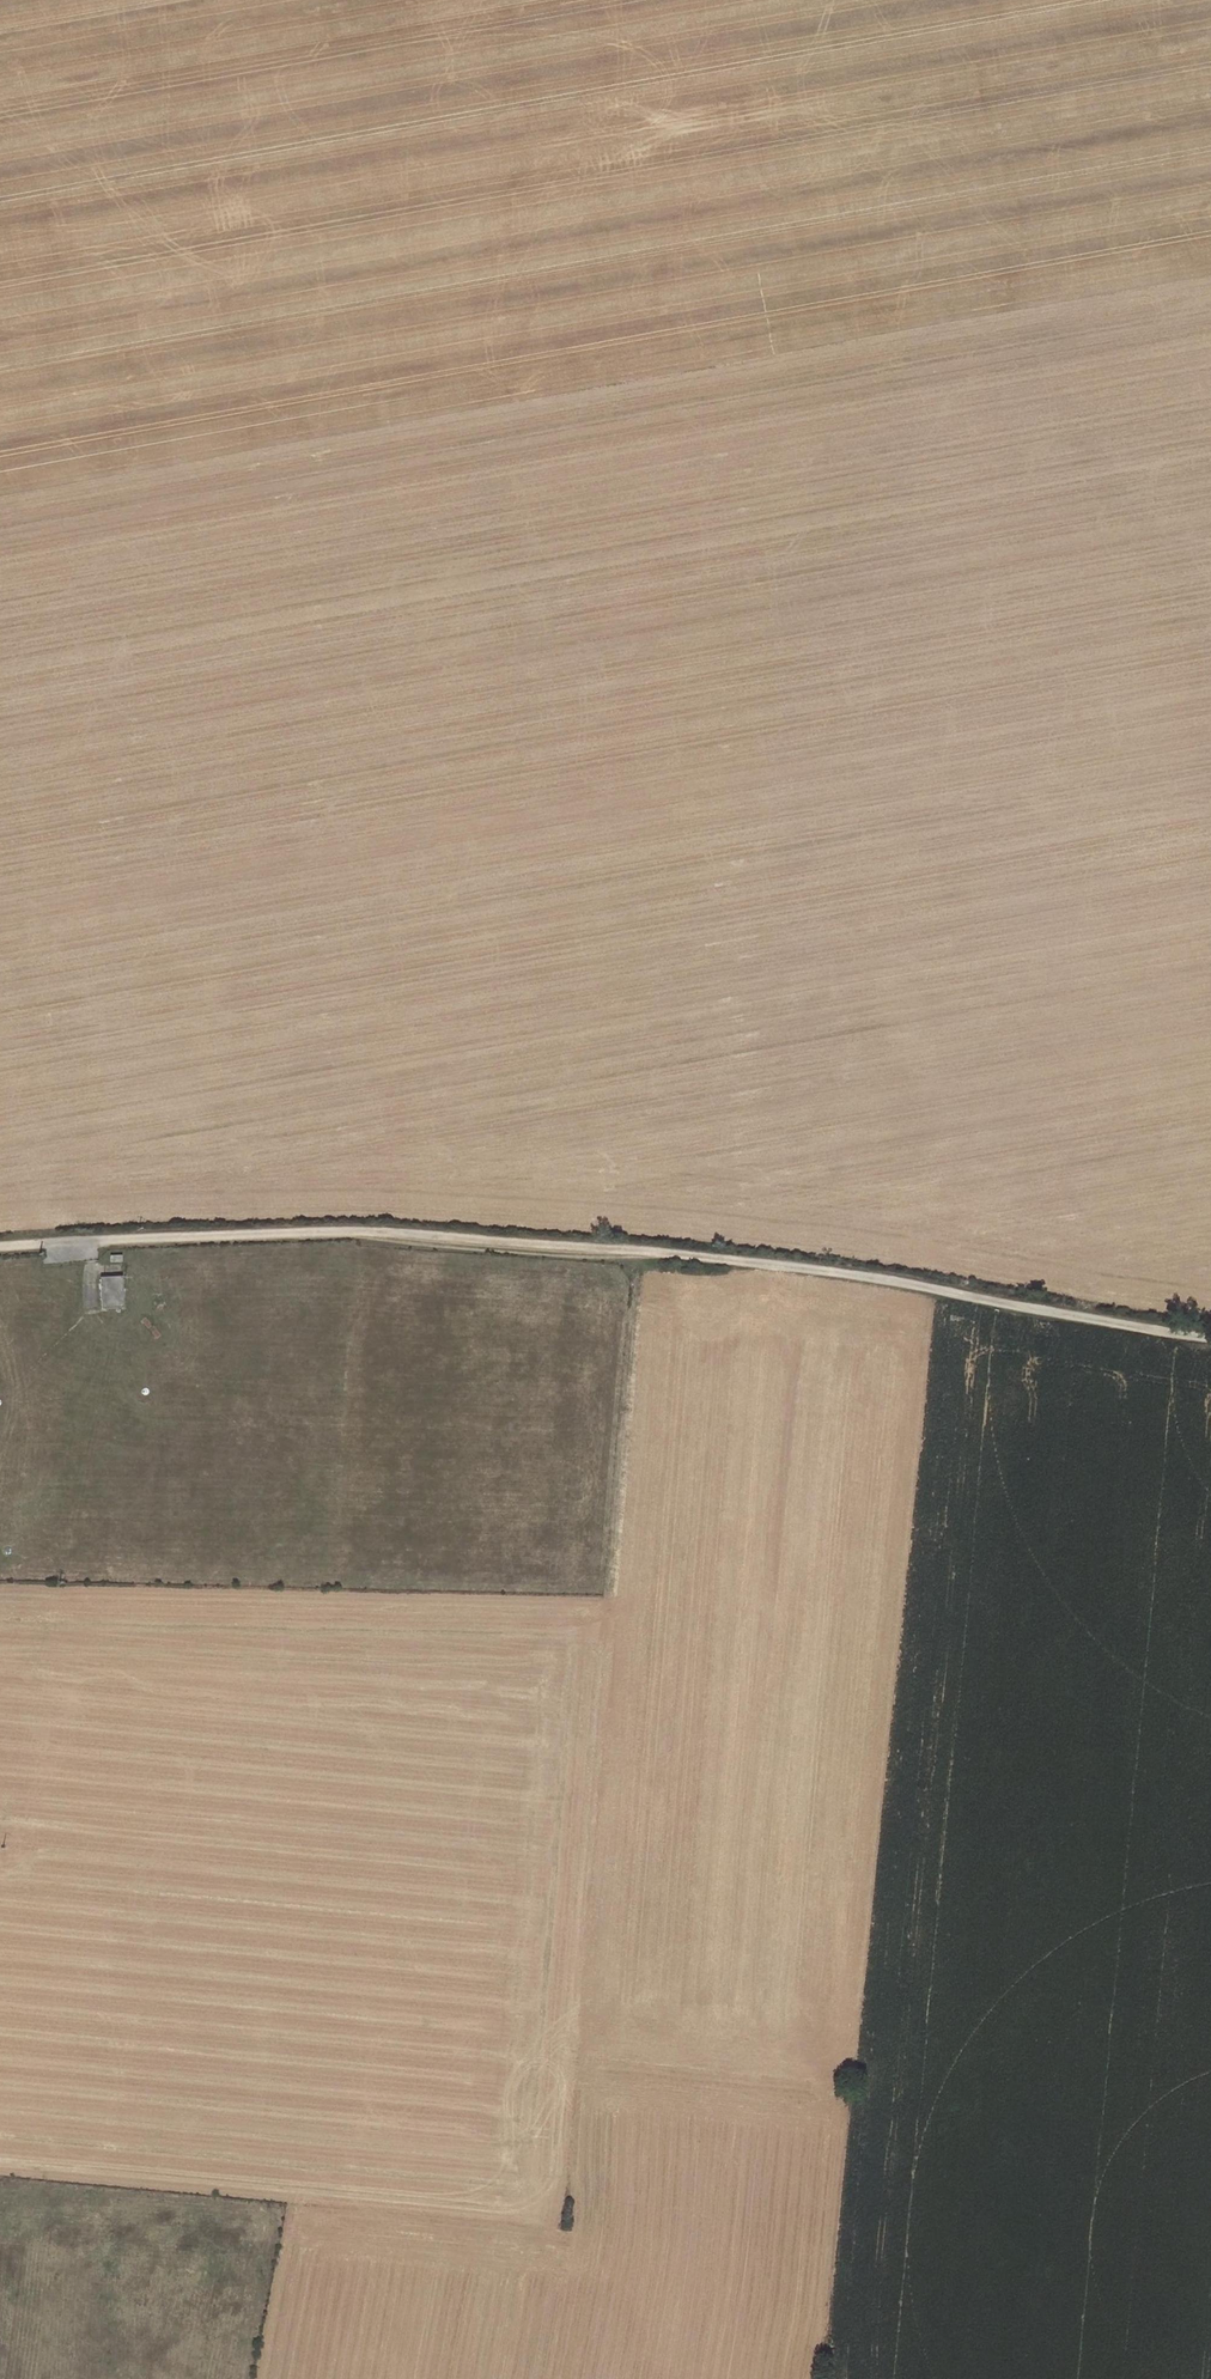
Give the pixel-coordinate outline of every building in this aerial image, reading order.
[(120,1256),(109,1256),(110,1264),(120,1263),(120,1256)] [(121,1278),(100,1279),(102,1310),(123,1309),(121,1278)]
